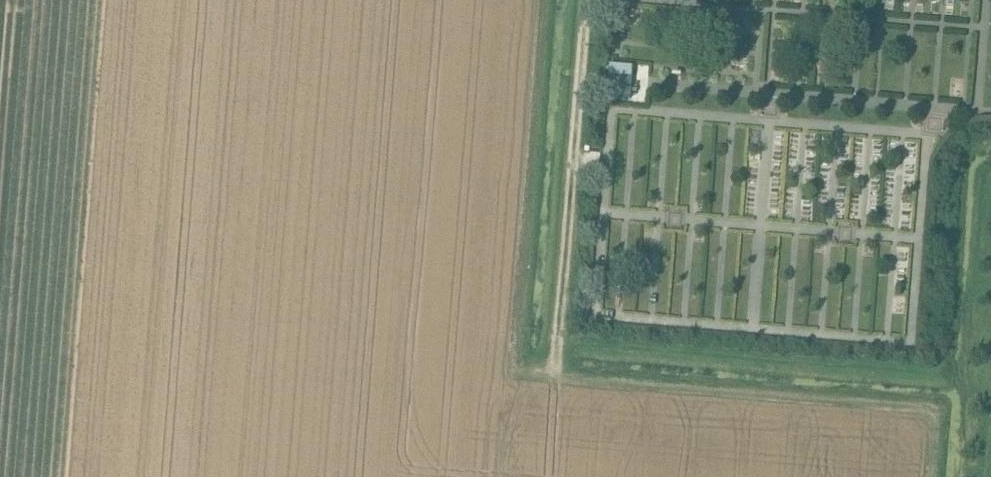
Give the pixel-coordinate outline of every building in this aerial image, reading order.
[(609,65),(606,97),(629,99),(632,67),(609,65)]
